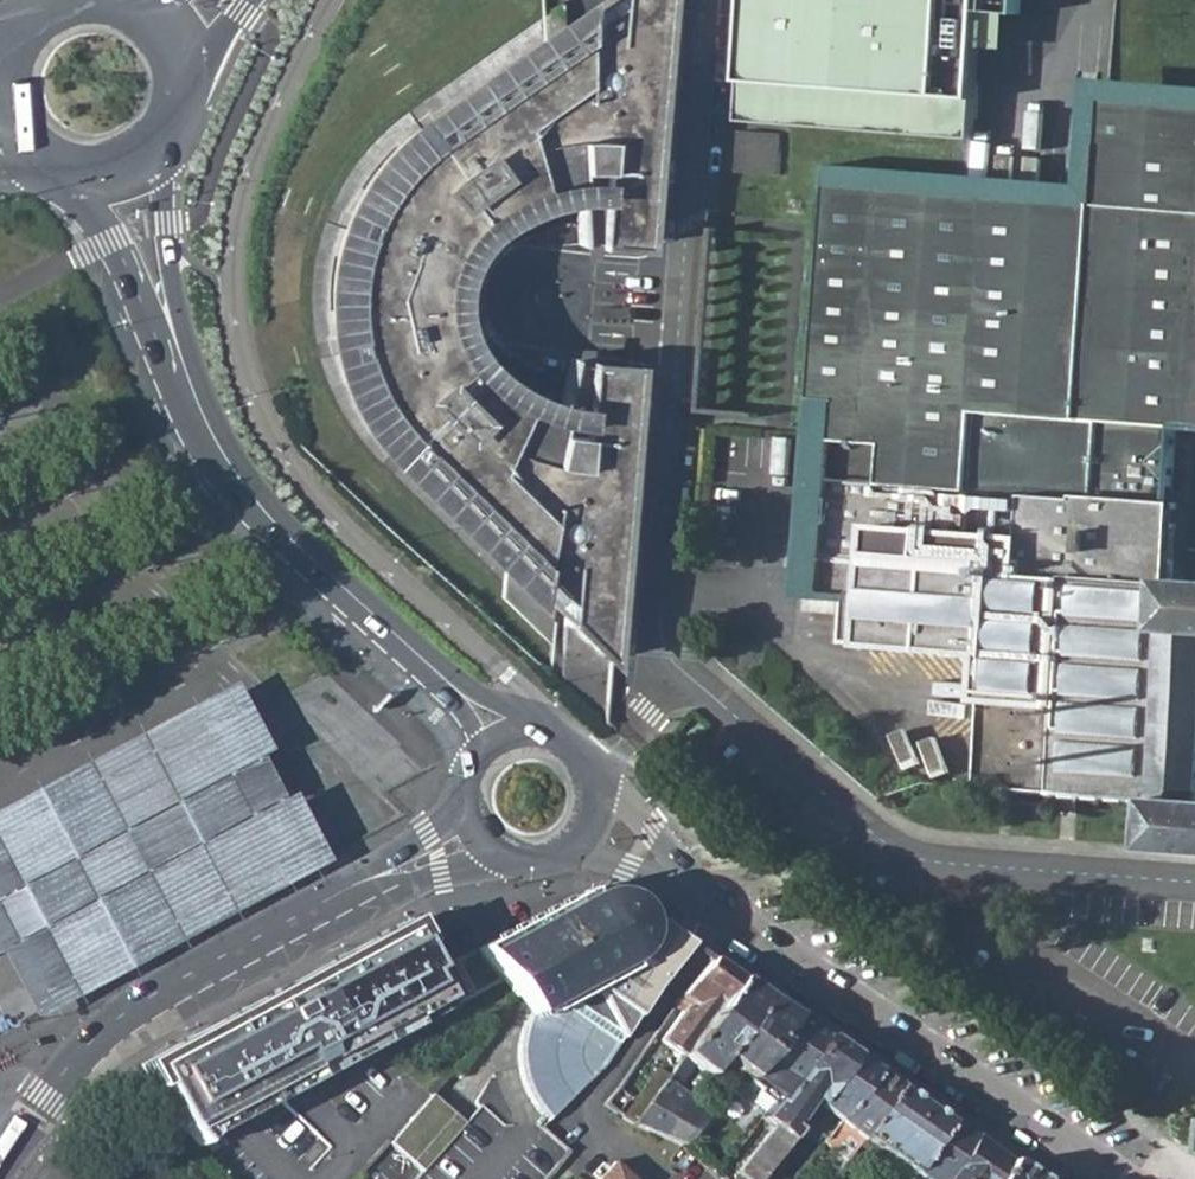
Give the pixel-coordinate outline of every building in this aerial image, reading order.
[(643,248),(659,0),(613,0),(613,3),(580,26),(579,0),(565,0),(406,116),(376,144),(362,159),(352,172),(343,186),(335,202),(325,225),(317,253),(313,278),(313,316),(318,353),(335,397),(363,445),(409,491),(508,589),(508,601),(557,647),(561,596),(571,606),(570,623),(614,664),(635,368),(590,365),(590,360),(573,359),(561,413),(546,413),(534,411),(526,409),(502,399),(483,388),(468,375),(455,359),(445,340),(440,320),(437,296),(439,274),(448,254),(463,235),(491,211),(522,196),(549,190),(577,190),(579,248),(597,249),(597,243),(643,248)] [(738,121),(970,138),(977,44),(980,11),(1008,13),(1019,14),(1020,0),(748,0),(738,121)] [(980,11),(977,44),(1006,46),(1008,13),(980,11)] [(1170,579),(1181,428),(1194,429),(1194,103),(1104,96),(1098,178),(1097,184),(827,165),(792,638),(988,652),(978,787),(1154,800),(1170,579)] [(1170,579),(1154,800),(1150,847),(1194,850),(1194,581),(1170,579)] [(0,831),(0,949),(9,944),(35,995),(298,854),(222,711),(0,831)] [(605,898),(592,904),(589,899),(577,899),(576,896),(476,953),(501,980),(530,1010),(529,1012),(526,1018),(525,1021),(521,1036),(520,1046),(520,1059),(520,1065),(522,1071),(523,1077),(526,1086),(529,1092),(533,1100),(537,1106),(541,1111),(543,1113),(547,1118),(550,1120),(551,1121),(553,1119),(563,1108),(596,1074),(691,947),(662,927),(654,922),(642,925),(642,924),(640,917),(634,909),(619,900),(605,898)] [(407,922),(148,1062),(162,1088),(181,1127),(201,1147),(210,1139),(501,980),(476,953),(433,970),(407,922)] [(660,1041),(682,1057),(739,979),(711,961),(681,1001),(691,1009),(688,1013),(683,1010),(660,1041)] [(635,1124),(685,1145),(714,1116),(677,1087),(692,1065),(707,1075),(721,1057),(743,1076),(733,1085),(737,1090),(751,1078),(794,1016),(739,979),(682,1057),(667,1077),(635,1124)] [(760,1095),(773,1106),(823,1036),(794,1016),(751,1078),(737,1090),(727,1101),(734,1109),(755,1087),(761,1091),(760,1095)] [(772,1130),(791,1143),(800,1132),(794,1128),(813,1103),(819,1107),(835,1086),(834,1084),(854,1057),(823,1036),(773,1106),(762,1121),(772,1130)] [(806,1124),(825,1139),(827,1136),(876,1071),(854,1057),(834,1084),(835,1086),(819,1107),(806,1124)] [(635,1124),(667,1077),(657,1069),(625,1117),(635,1124)] [(848,1128),(863,1138),(898,1086),(876,1071),(827,1136),(837,1144),(848,1128)] [(885,1178),(910,1178),(952,1122),(898,1086),(863,1138),(884,1153),(878,1163),(873,1170),(885,1178)] [(411,1162),(455,1111),(433,1091),(390,1141),(411,1162)] [(558,1135),(540,1120),(504,1122),(481,1101),(465,1120),(455,1111),(411,1162),(422,1170),(414,1178),(520,1178),(558,1135)] [(975,1138),(952,1122),(910,1178),(950,1178),(975,1138)] [(772,1130),(739,1172),(739,1177),(737,1178),(765,1178),(791,1143),(772,1130)] [(573,1148),(558,1135),(520,1178),(546,1178),(573,1148)] [(982,1139),(977,1135),(975,1138),(950,1178),(958,1178),(982,1139)] [(857,1147),(878,1163),(884,1153),(863,1138),(857,1147)] [(958,1178),(1036,1178),(1010,1159),(1007,1160),(982,1139),(958,1178)] [(740,1148),(746,1154),(753,1145),(747,1140),(740,1148)] [(727,1178),(728,1178),(738,1168),(736,1166),(741,1161),(735,1156),(721,1172),(727,1178)] [(614,1162),(598,1178),(634,1178),(614,1162)] [(124,1165),(104,1178),(137,1178),(124,1165)]
